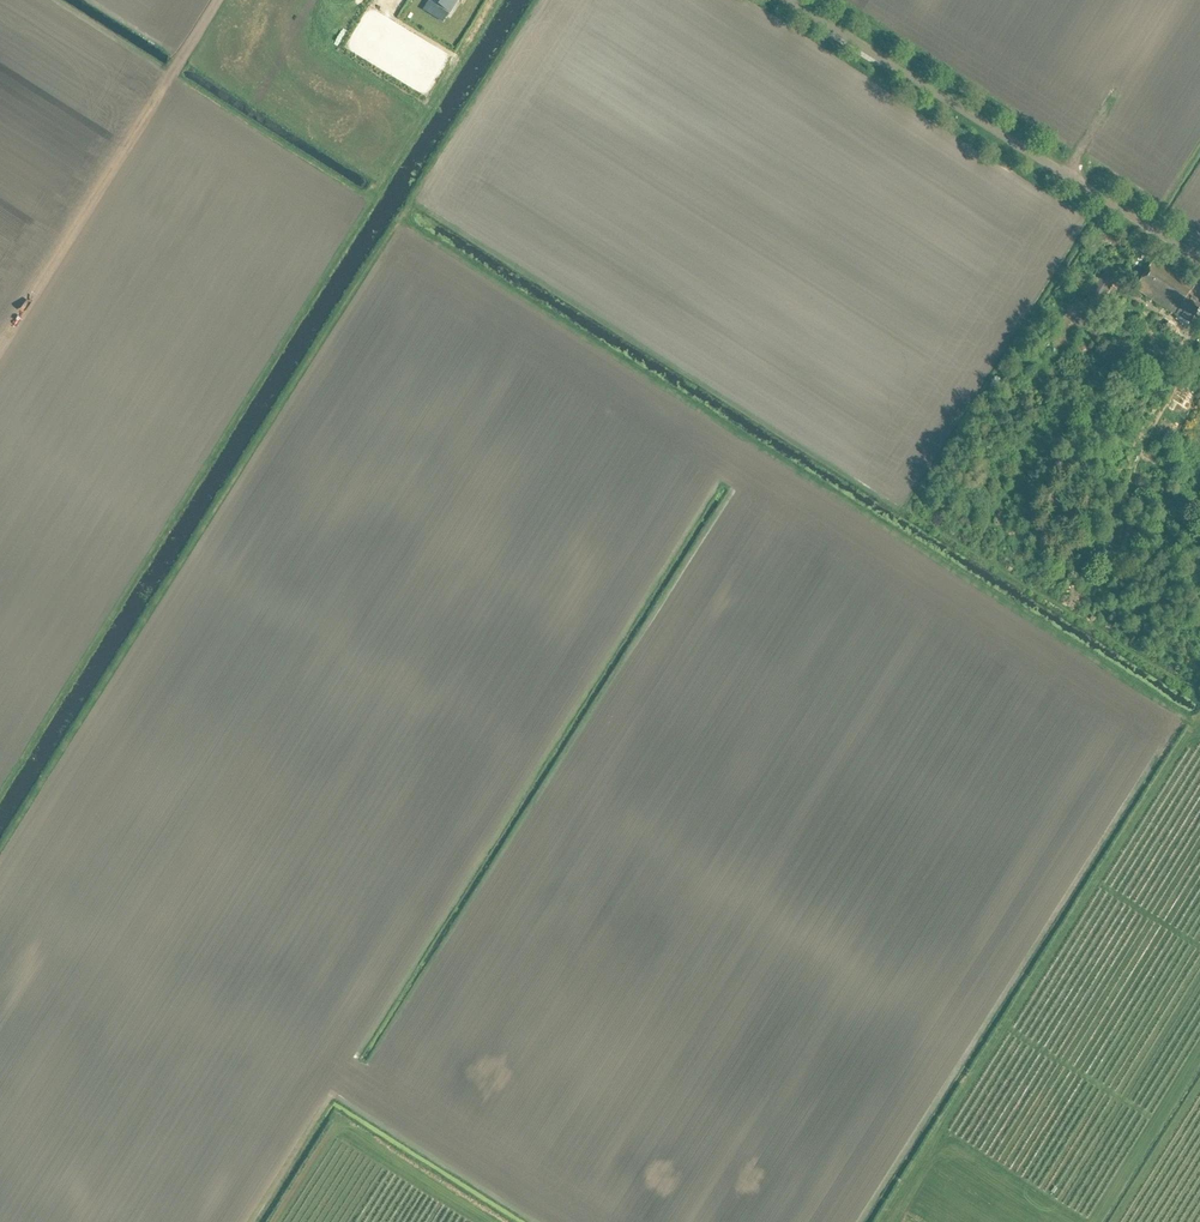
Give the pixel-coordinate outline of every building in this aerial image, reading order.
[(431,2),(451,14),(457,4),(455,3),(456,0),(432,0),(431,2)] [(1199,308),(1199,303),(1189,296),(1194,288),(1154,262),(1136,291),(1177,317),(1177,315),(1190,324),(1199,308)] [(1167,332),(1171,326),(1165,322),(1161,329),(1167,332)]
